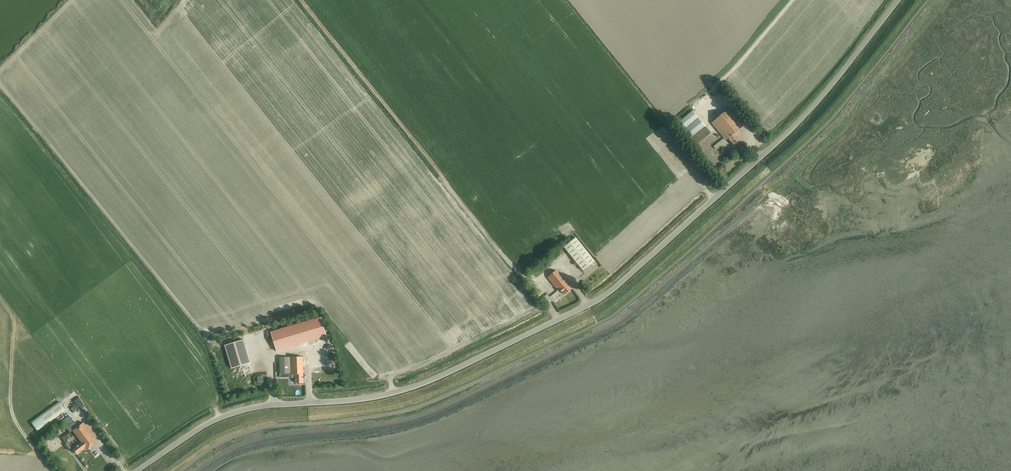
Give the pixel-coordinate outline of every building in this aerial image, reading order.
[(734,145),(740,140),(734,134),(743,126),(729,108),(711,123),(724,138),(713,147),(715,149),(728,138),(734,145)] [(677,124),(700,152),(715,139),(705,127),(706,127),(693,112),(677,124)] [(564,247),(583,271),(594,261),(575,238),(564,247)] [(532,272),(536,277),(552,265),(548,261),(539,268),(539,267),(532,272)] [(562,291),(565,294),(571,289),(556,270),(547,277),(559,291),(560,290),(561,292),(562,291)] [(540,299),(546,306),(559,295),(556,291),(549,296),(546,294),(540,299)] [(282,328),(288,348),(326,336),(320,317),(282,328)] [(224,344),(231,367),(250,361),(243,338),(224,344)] [(325,359),(325,362),(325,365),(336,365),(336,356),(330,357),(330,359),(325,359)] [(296,383),(303,383),(302,357),(279,358),(280,378),(289,377),(289,375),(295,375),(296,383)] [(66,411),(59,402),(39,416),(45,426),(66,411)] [(83,422),(78,426),(74,422),(66,428),(65,426),(61,429),(63,432),(67,429),(70,433),(72,431),(81,443),(72,449),(76,454),(85,447),(86,449),(97,441),(83,422)]
